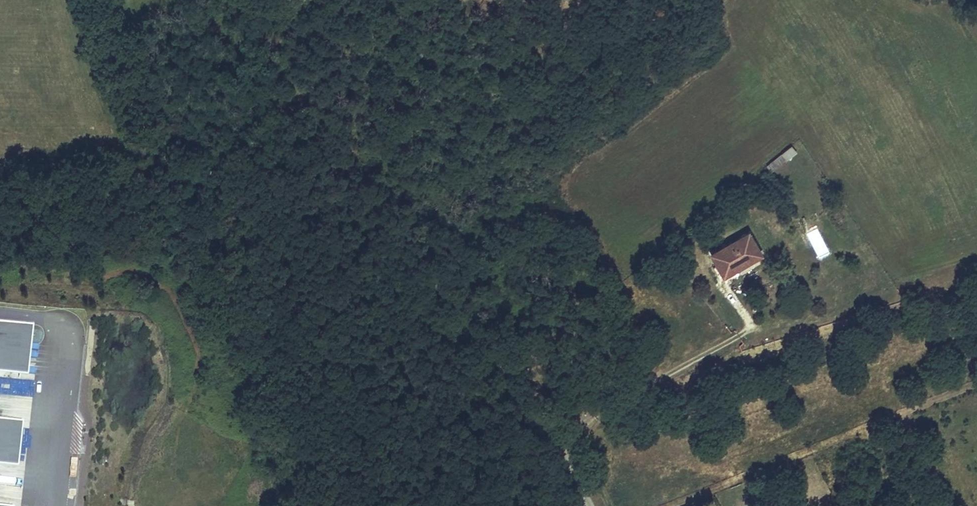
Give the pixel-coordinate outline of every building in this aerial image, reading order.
[(783,157),(787,164),(797,158),(792,151),(783,157)] [(783,157),(765,170),(771,178),(788,165),(787,164),(783,157)] [(763,256),(752,235),(713,255),(719,266),(723,274),(736,267),(737,269),(763,256)] [(737,269),(736,267),(723,274),(719,266),(714,269),(720,282),(739,273),(737,269)] [(27,374),(31,330),(0,327),(0,372),(27,374)] [(0,410),(0,466),(15,467),(21,412),(0,410)]
